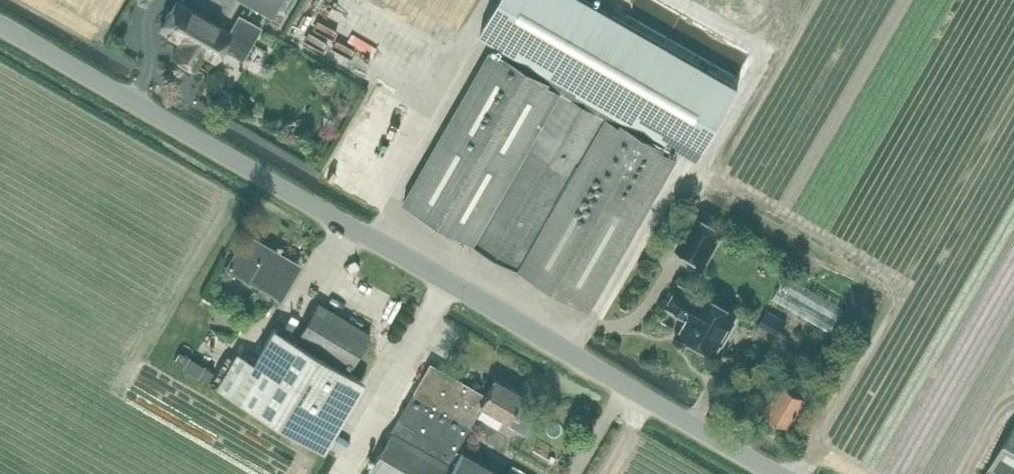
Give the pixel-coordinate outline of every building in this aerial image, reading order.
[(201,13),(178,0),(174,0),(158,30),(179,41),(172,55),(196,69),(212,42),(243,60),(262,27),(239,13),(229,31),(201,13)] [(273,18),(282,0),(240,0),(273,18)] [(739,86),(590,0),(500,0),(481,32),(507,47),(502,56),(492,50),(405,203),(590,309),(678,157),(668,151),(673,142),(698,157),(739,86)] [(441,67),(448,48),(439,45),(432,64),(441,67)] [(714,203),(726,203),(726,186),(714,186),(714,203)] [(705,262),(722,232),(695,216),(677,247),(705,262)] [(246,234),(227,268),(280,299),(296,272),(271,257),(274,251),(246,234)] [(795,294),(848,327),(862,305),(808,272),(795,294)] [(692,337),(689,341),(705,350),(707,346),(716,351),(721,342),(724,343),(737,322),(734,320),(737,314),(704,295),(703,298),(682,286),(670,306),(691,318),(683,332),(692,337)] [(348,371),(371,333),(319,301),(295,340),(273,326),(253,360),(237,351),(216,386),(323,451),(365,382),(348,371)] [(766,310),(759,323),(778,334),(786,321),(766,310)] [(774,341),(766,356),(779,363),(787,349),(774,341)] [(458,448),(481,407),(508,422),(523,396),(494,379),(485,394),(430,364),(370,473),(505,473),(458,448)] [(808,394),(793,386),(799,375),(790,370),(785,380),(783,379),(765,410),(791,424),(808,394)] [(990,466),(1003,473),(1004,473),(1013,473),(1013,425),(990,466)] [(512,465),(507,473),(527,473),(512,465)] [(985,473),(1003,473),(990,466),(985,473)]
